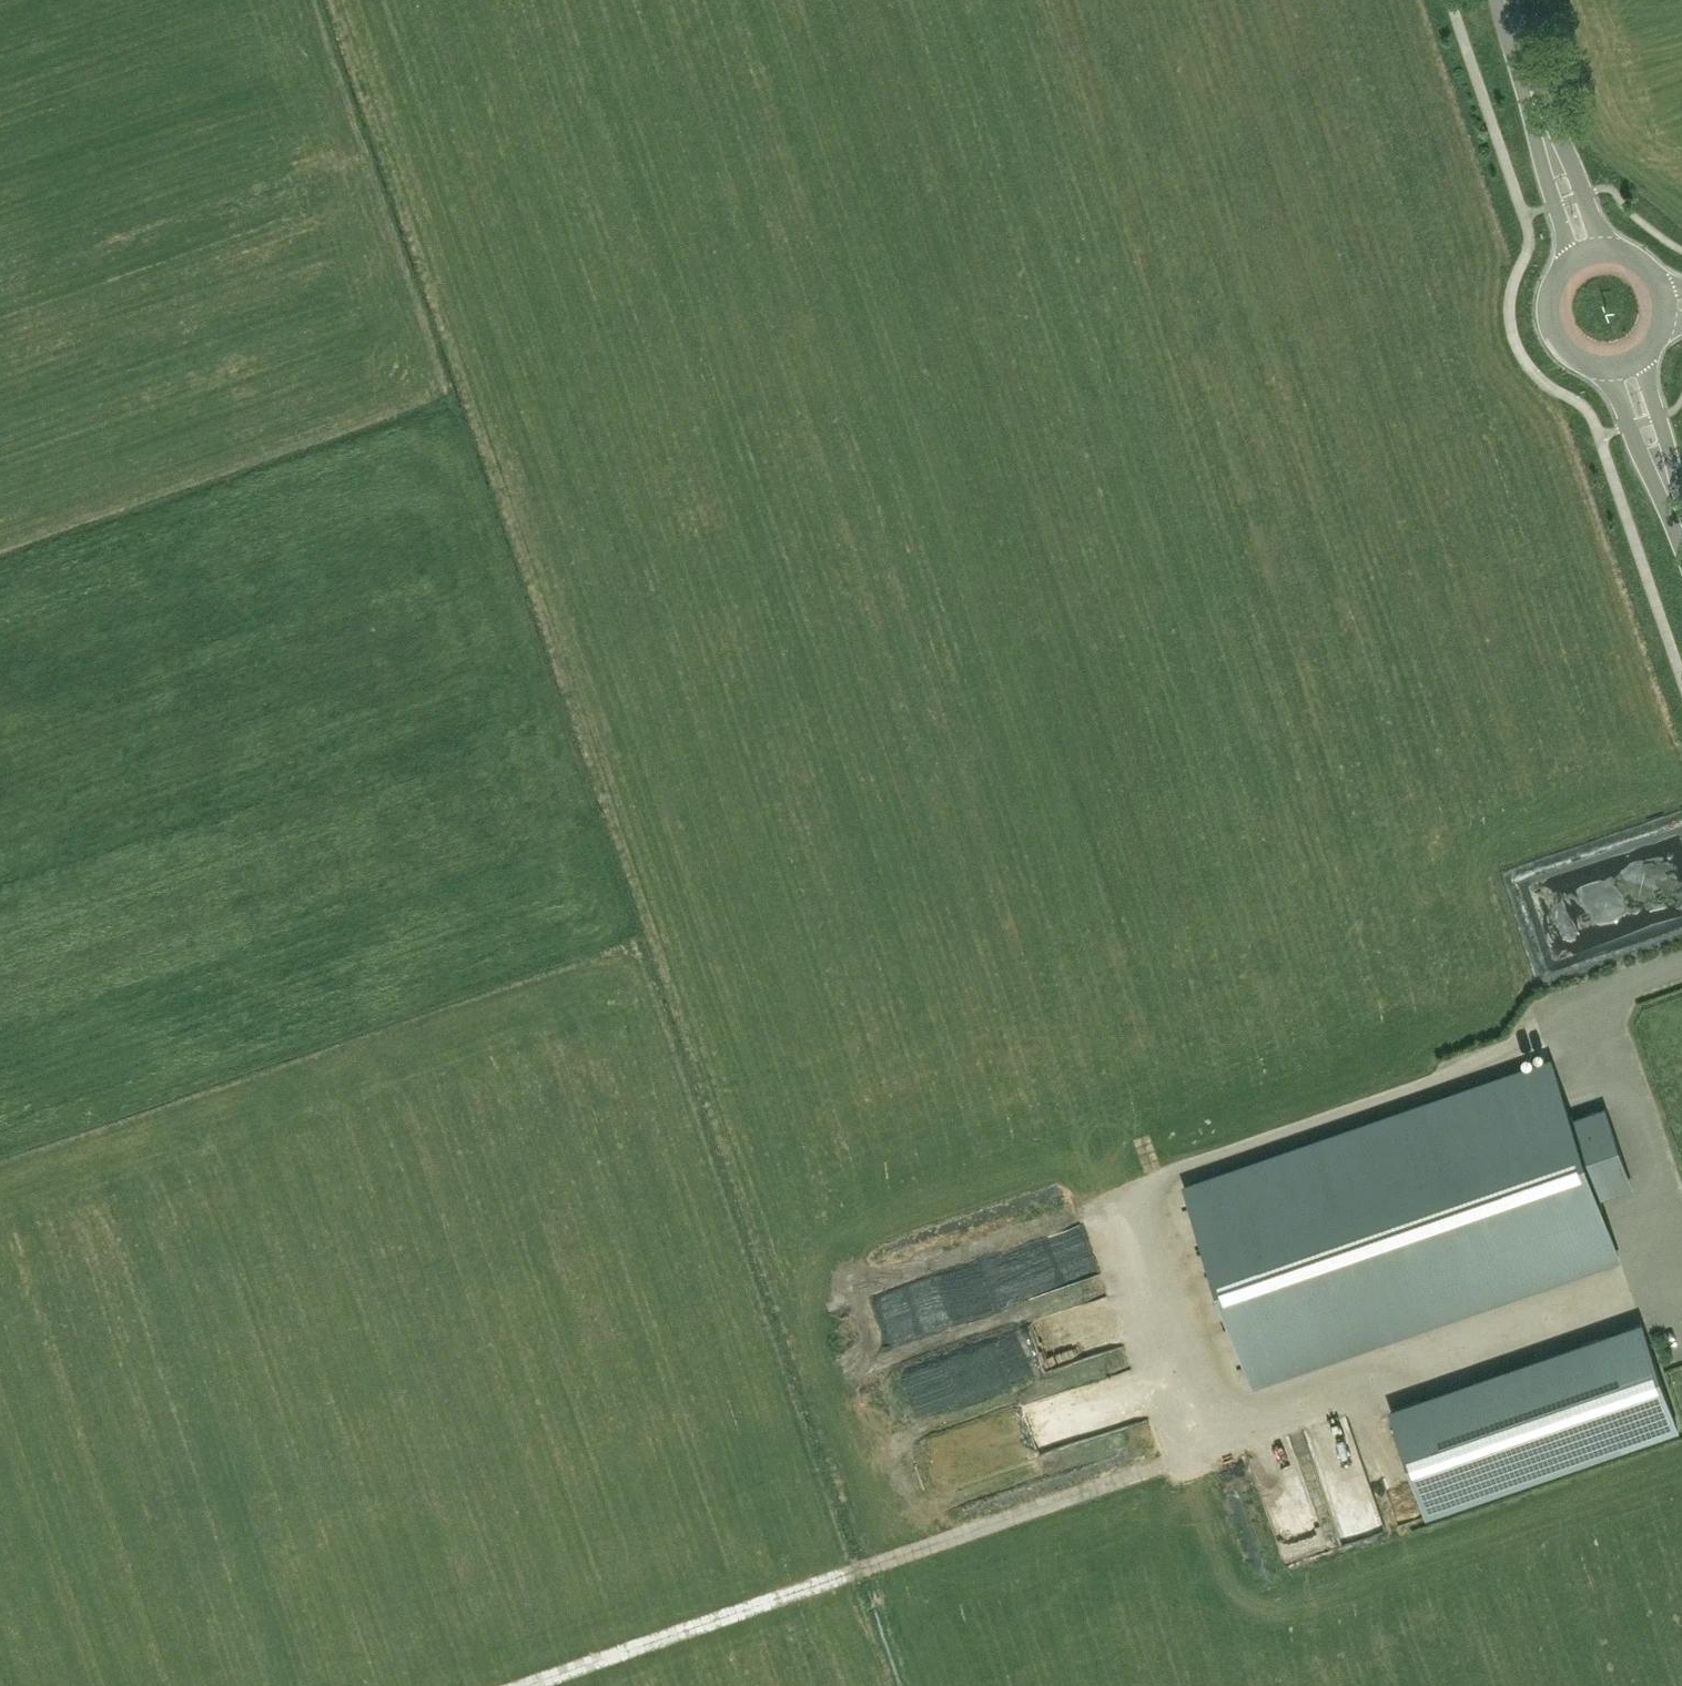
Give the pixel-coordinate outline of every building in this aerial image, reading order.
[(1629,1181),(1629,1175),(1605,1108),(1572,1120),(1552,1061),(1187,1187),(1254,1382),(1619,1256),(1599,1198),(1620,1191),(1626,1187),(1629,1181)] [(1643,1323),(1587,1342),(1392,1410),(1428,1515),(1623,1447),(1679,1428),(1643,1323)]
